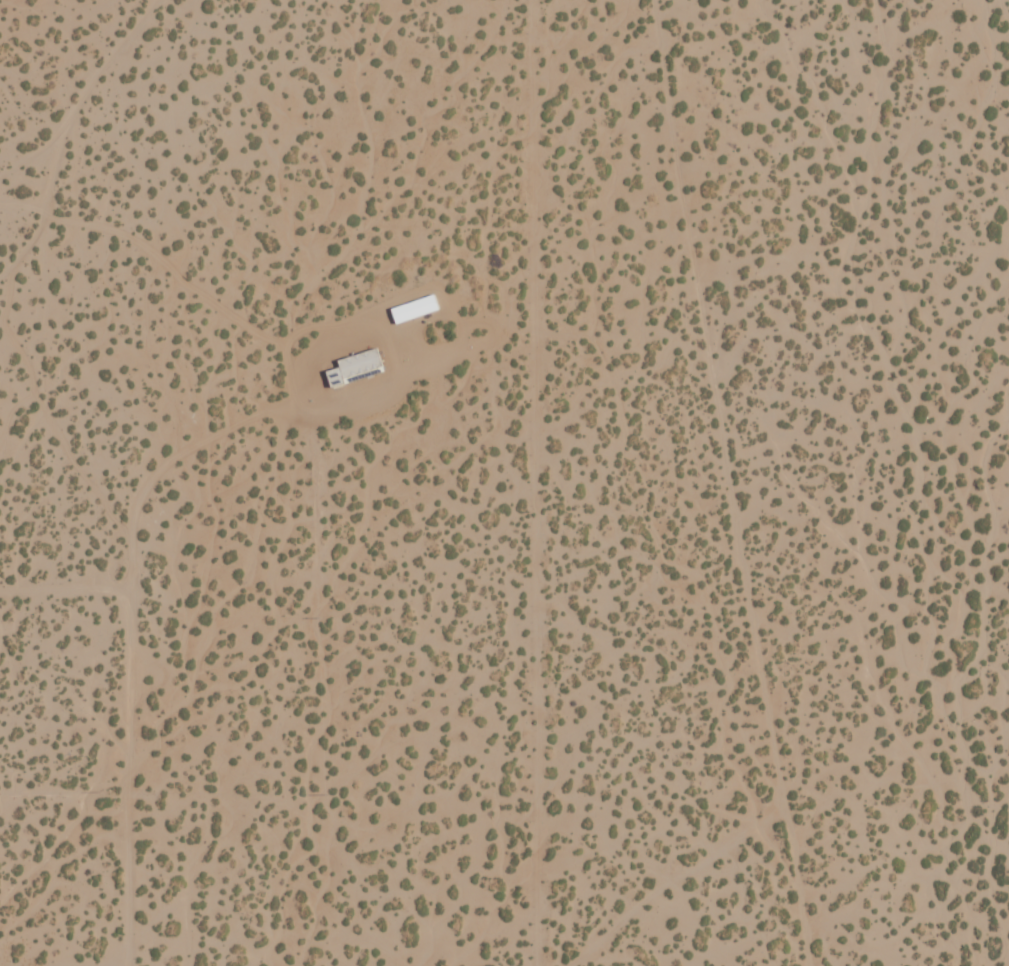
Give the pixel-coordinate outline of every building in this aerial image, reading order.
[(396,323),(439,309),(434,293),(390,308),(396,323)] [(382,365),(378,348),(337,357),(341,375),(382,365)]
